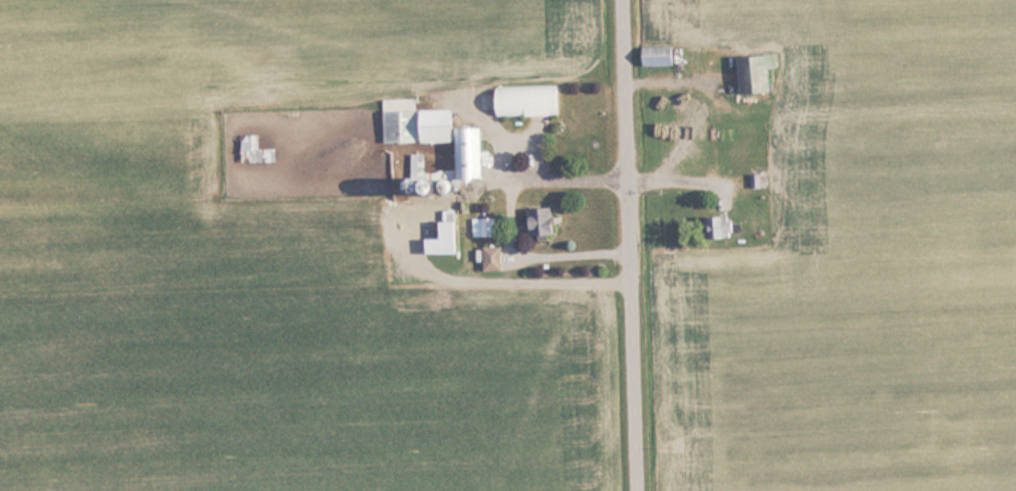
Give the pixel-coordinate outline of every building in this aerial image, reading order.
[(643,46),(643,64),(676,64),(676,46),(643,46)] [(774,91),(772,68),(779,67),(779,54),(742,55),(744,92),(774,91)] [(498,115),(562,114),(561,85),(498,86),(498,115)] [(385,142),(458,141),(459,178),(483,178),(482,126),(458,126),(458,109),(418,109),(417,99),(385,99),(385,142)] [(277,162),(277,134),(243,134),(243,162),(277,162)] [(762,187),(763,174),(755,174),(754,186),(762,187)] [(531,208),(532,236),(557,236),(556,207),(531,208)] [(736,237),(736,216),(712,216),(712,237),(736,237)] [(474,236),(497,236),(497,217),(474,217),(474,236)] [(461,220),(444,220),(444,237),(429,237),(429,253),(461,253),(461,220)] [(504,271),(504,246),(484,246),(484,271),(504,271)]
